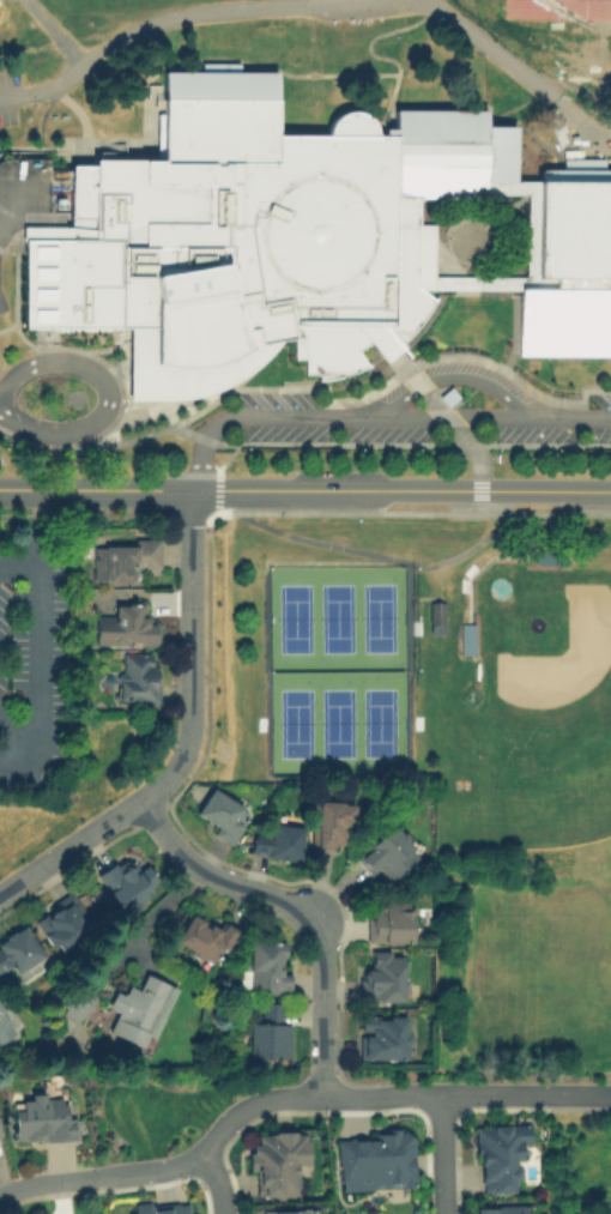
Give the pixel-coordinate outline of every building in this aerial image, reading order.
[(131,330),(132,401),(163,401),(182,401),(193,399),(212,394),(228,389),(242,382),(256,370),(267,361),(284,342),(295,340),(296,360),(307,360),(307,375),(319,375),(323,381),(344,379),(359,352),(373,344),(404,344),(413,337),(419,328),(429,316),(437,301),(425,291),(483,291),(516,291),(520,356),(610,358),(610,171),(605,171),(605,161),(565,159),(565,170),(544,169),(543,181),(519,181),(520,127),(491,127),(490,111),(398,110),(399,128),(387,128),(387,135),(381,135),(380,132),(379,128),(377,123),(374,120),(370,116),(365,114),(361,113),(355,113),(350,113),(345,114),(340,117),(337,120),(334,123),(333,127),(332,134),(280,134),(282,73),(241,73),(241,64),(202,64),(202,71),(165,71),(164,114),(158,114),(157,161),(97,159),(97,167),(74,165),(74,228),(25,228),(26,330),(131,330)] [(159,109),(160,85),(147,85),(147,109),(159,109)] [(93,582),(93,549),(105,549),(105,546),(137,548),(137,540),(162,540),(162,569),(135,569),(135,563),(132,563),(132,569),(134,572),(134,580),(132,584),(93,582)] [(96,646),(98,617),(115,617),(116,606),(128,606),(128,605),(135,605),(140,600),(144,602),(147,604),(147,614),(161,627),(161,642),(155,648),(143,647),(144,642),(127,641),(127,646),(116,646),(116,647),(96,646)] [(473,625),(459,624),(459,655),(472,656),(473,625)] [(125,656),(153,656),(153,666),(156,666),(156,670),(158,670),(158,674),(162,674),(162,705),(129,705),(129,701),(121,701),(121,684),(117,684),(117,677),(121,674),(125,674),(125,656)] [(196,815),(213,790),(244,809),(243,813),(249,816),(242,827),(246,828),(234,848),(217,838),(222,831),(196,815)] [(313,852),(314,805),(320,805),(320,802),(343,803),(343,807),(356,807),(355,836),(347,836),(346,847),(338,846),(338,844),(335,844),(334,852),(313,852)] [(356,859),(392,825),(401,834),(404,834),(407,838),(407,840),(413,847),(411,851),(417,858),(392,882),(381,871),(374,878),(356,859)] [(252,854),(254,840),(259,834),(259,828),(266,829),(266,834),(271,835),(272,826),(303,829),(300,863),(290,862),(289,863),(278,862),(278,860),(268,859),(268,857),(252,854)] [(97,877),(115,864),(117,868),(125,863),(134,864),(140,871),(147,866),(159,882),(149,888),(153,894),(151,895),(152,896),(146,901),(145,900),(139,904),(140,906),(139,912),(137,913),(131,913),(129,911),(123,914),(97,877)] [(72,893),(86,914),(80,919),(91,934),(78,943),(79,944),(79,949),(74,952),(71,950),(69,949),(62,954),(56,947),(52,949),(35,924),(47,916),(50,920),(52,919),(50,917),(53,917),(52,916),(59,910),(55,905),(72,893)] [(364,922),(374,920),(381,906),(407,902),(416,916),(415,948),(364,953),(364,922)] [(176,943),(190,916),(205,923),(202,928),(208,930),(211,926),(220,931),(225,923),(242,932),(229,955),(220,952),(213,966),(201,959),(200,962),(189,956),(192,953),(176,943)] [(12,967),(0,976),(0,945),(7,941),(6,938),(14,934),(16,935),(26,928),(47,958),(19,977),(12,967)] [(292,997),(267,996),(268,990),(249,989),(249,972),(242,972),(243,961),(249,961),(250,942),(285,943),(284,959),(283,959),(283,976),(292,976),(292,997)] [(359,1003),(359,980),(364,980),(364,974),(367,971),(371,971),(371,953),(391,953),(392,958),(404,958),(404,979),(406,982),(407,990),(405,992),(405,1003),(359,1003)] [(177,990),(156,1039),(149,1035),(143,1050),(109,1034),(117,1014),(113,1011),(111,1009),(109,1007),(115,993),(120,996),(126,995),(129,986),(138,991),(145,976),(177,990)] [(62,1008),(75,986),(97,999),(85,1021),(81,1019),(78,1026),(63,1017),(67,1010),(62,1008)] [(249,1061),(250,1025),(261,1025),(262,1004),(284,1005),(283,1061),(249,1061)] [(17,1034),(0,1045),(0,1006),(4,1011),(2,1013),(17,1034)] [(361,1061),(361,1037),(371,1037),(371,1033),(363,1032),(363,1017),(379,1017),(379,1021),(389,1021),(389,1017),(407,1017),(407,1034),(409,1034),(412,1039),(412,1043),(407,1047),(407,1061),(361,1061)] [(16,1142),(13,1110),(22,1109),(20,1101),(31,1100),(30,1095),(44,1094),(44,1100),(61,1099),(62,1105),(67,1105),(68,1121),(75,1119),(78,1142),(46,1144),(46,1138),(42,1140),(42,1142),(26,1143),(26,1141),(16,1142)] [(533,1124),(534,1144),(527,1144),(528,1159),(521,1159),(521,1162),(526,1167),(526,1174),(522,1178),(520,1178),(521,1189),(489,1191),(488,1147),(480,1147),(480,1128),(533,1124)] [(339,1191),(412,1187),(409,1129),(375,1132),(375,1139),(336,1141),(339,1191)] [(260,1170),(253,1170),(253,1154),(256,1154),(256,1144),(262,1144),(262,1136),(280,1135),(280,1130),(302,1130),(302,1133),(311,1133),(313,1162),(302,1162),(303,1194),(260,1194),(260,1170)] [(188,1207),(189,1213),(137,1213),(137,1207),(152,1204),(152,1208),(161,1208),(161,1212),(171,1210),(170,1207),(180,1206),(180,1207),(188,1207)] [(536,1206),(536,1213),(484,1213),(484,1209),(536,1206)]
